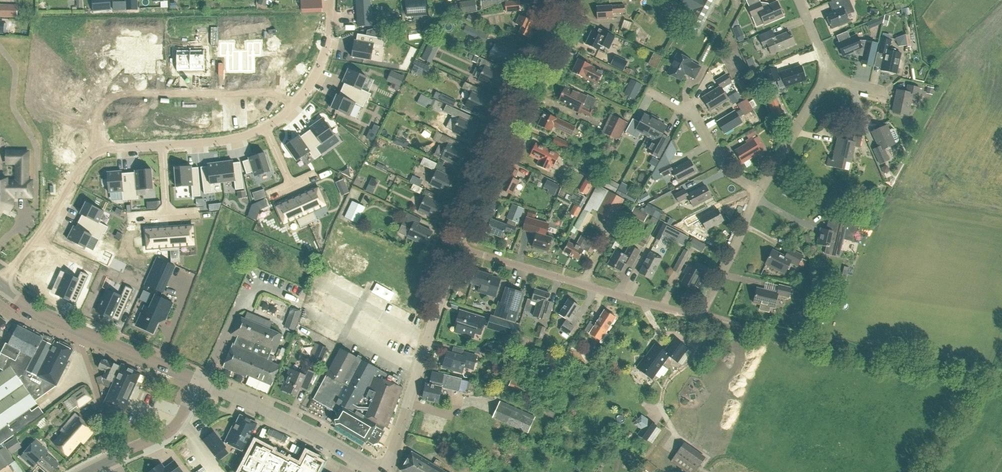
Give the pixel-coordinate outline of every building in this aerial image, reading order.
[(112,11),(111,0),(93,0),(93,13),(112,11)] [(126,2),(126,11),(139,11),(139,0),(126,0),(126,2)] [(323,9),(323,0),(302,0),(302,10),(323,9)] [(370,0),(355,0),(357,27),(372,26),(370,0)] [(407,17),(427,16),(426,0),(406,0),(407,17)] [(680,2),(694,10),(685,26),(698,33),(716,0),(682,0),(680,2)] [(850,21),(847,15),(854,11),(850,0),(836,0),(830,2),(833,11),(826,14),(832,29),(850,21)] [(902,0),(893,0),(895,9),(903,7),(902,0)] [(507,13),(521,11),(520,1),(506,2),(507,13)] [(460,3),(462,14),(470,13),(468,2),(460,3)] [(763,8),(760,2),(747,7),(752,18),(757,28),(764,25),(783,17),(777,2),(763,8)] [(18,6),(0,5),(0,18),(18,18),(18,6)] [(598,20),(613,19),(612,14),(625,13),(624,5),(597,7),(598,20)] [(532,22),(537,13),(530,10),(526,18),(520,16),(516,24),(521,26),(522,27),(519,34),(528,38),(536,23),(532,22)] [(871,10),(870,16),(877,18),(878,11),(871,10)] [(466,20),(476,25),(479,19),(469,14),(466,20)] [(409,31),(421,29),(420,23),(407,25),(409,31)] [(736,38),(744,35),(740,26),(732,29),(736,38)] [(438,27),(435,33),(441,36),(444,30),(438,27)] [(775,38),(772,31),(758,37),(762,47),(767,45),(771,54),(795,44),(789,32),(775,38)] [(847,31),(837,36),(840,42),(838,43),(843,55),(854,51),(857,50),(857,52),(864,53),(866,43),(860,42),(857,35),(850,37),(847,31)] [(608,33),(606,38),(592,32),(586,45),(599,51),(601,46),(607,49),(611,41),(614,36),(608,33)] [(354,45),(352,57),(371,60),(374,45),(383,47),(384,39),(358,34),(357,41),(355,41),(354,41),(354,45)] [(900,68),(902,67),(903,62),(901,60),(899,60),(901,54),(889,51),(891,40),(881,38),(878,53),(884,54),(880,70),(890,72),(890,74),(892,75),(894,73),(896,74),(898,67),(900,68)] [(119,39),(119,58),(127,58),(127,72),(141,72),(141,47),(131,47),(131,39),(119,39)] [(431,39),(421,59),(431,64),(440,44),(431,39)] [(141,47),(141,72),(154,72),(154,58),(161,58),(161,41),(150,41),(150,47),(141,47)] [(896,42),(897,52),(907,51),(906,41),(896,42)] [(864,53),(875,56),(878,45),(867,42),(866,43),(864,53)] [(220,43),(221,55),(228,55),(228,71),(240,71),(241,51),(234,51),(233,43),(220,43)] [(241,51),(240,71),(254,71),(253,55),(260,55),(260,43),(247,43),(247,51),(240,51),(241,51)] [(270,43),(270,63),(277,63),(277,72),(285,72),(285,70),(292,70),(292,66),(292,57),(299,57),(299,43),(291,43),(291,47),(278,47),(278,43),(270,43)] [(491,56),(489,60),(495,62),(500,65),(504,67),(504,65),(507,67),(511,69),(514,70),(514,69),(515,67),(516,64),(521,55),(519,54),(514,52),(510,50),(508,49),(505,48),(502,46),(496,43),(495,46),(493,50),(491,56)] [(176,50),(177,72),(191,71),(190,50),(176,50)] [(190,50),(191,71),(204,71),(204,50),(190,50)] [(662,56),(657,53),(651,66),(656,68),(662,56)] [(695,79),(701,68),(692,63),(692,62),(678,54),(671,66),(671,67),(668,74),(681,81),(685,74),(695,79)] [(616,55),(611,65),(622,70),(626,73),(628,75),(629,74),(631,69),(629,69),(627,68),(626,70),(623,68),(627,61),(616,55)] [(487,83),(498,89),(504,77),(497,73),(496,71),(499,67),(479,58),(476,64),(485,68),(478,81),(487,85),(487,83)] [(597,84),(603,73),(591,67),(591,66),(579,60),(573,73),(585,79),(586,78),(597,84)] [(754,62),(748,64),(751,71),(757,68),(754,62)] [(805,80),(802,67),(778,74),(776,68),(764,71),(768,85),(783,81),(784,86),(805,80)] [(345,84),(342,90),(366,100),(366,101),(368,102),(371,94),(361,90),(367,77),(349,69),(345,79),(343,82),(343,83),(345,84)] [(711,111),(729,100),(722,89),(732,83),(726,74),(716,81),(720,87),(702,98),(711,111)] [(398,75),(394,83),(400,86),(404,77),(398,75)] [(765,85),(762,77),(754,80),(757,87),(765,85)] [(634,99),(640,84),(632,80),(625,94),(634,99)] [(704,93),(711,84),(706,81),(700,90),(704,93)] [(485,114),(491,102),(484,99),(484,97),(486,92),(472,86),(466,83),(463,89),(472,93),(465,106),(463,105),(461,110),(472,115),(472,114),(478,117),(480,112),(485,114)] [(587,98),(572,91),(573,89),(565,85),(562,91),(563,92),(558,102),(572,108),(571,110),(579,114),(584,105),(593,109),(597,100),(587,96),(587,98)] [(918,96),(920,88),(908,86),(906,93),(897,91),(892,112),(909,116),(913,95),(918,96)] [(336,99),(331,108),(349,116),(355,104),(363,108),(366,101),(366,100),(342,90),(339,96),(338,95),(337,95),(337,96),(336,99)] [(437,92),(434,98),(439,101),(442,95),(437,92)] [(737,92),(728,97),(733,105),(742,99),(737,92)] [(454,108),(457,102),(442,95),(439,101),(454,108)] [(740,119),(754,111),(747,99),(737,105),(741,112),(737,114),(735,111),(717,122),(724,134),(742,123),(740,119)] [(445,108),(444,111),(452,116),(447,128),(453,131),(453,132),(461,136),(462,135),(473,140),(478,128),(472,125),(471,123),(473,118),(447,105),(445,108)] [(779,108),(771,111),(774,117),(781,113),(779,108)] [(575,128),(544,113),(538,126),(551,132),(553,127),(571,136),(575,128)] [(632,121),(626,133),(638,139),(641,133),(647,136),(657,119),(652,116),(651,118),(645,114),(639,125),(632,121)] [(627,122),(614,117),(612,116),(603,135),(618,141),(627,122)] [(311,130),(305,134),(320,154),(321,154),(325,151),(321,145),(335,135),(323,118),(313,125),(310,127),(310,128),(310,129),(311,130)] [(657,119),(647,136),(654,140),(647,152),(659,159),(662,152),(669,139),(662,135),(667,127),(661,123),(662,121),(657,119)] [(77,135),(85,138),(88,128),(81,125),(77,135)] [(890,131),(887,125),(871,132),(878,147),(873,150),(880,165),(891,160),(886,149),(899,143),(899,140),(895,131),(893,130),(890,131)] [(757,128),(747,133),(749,138),(759,133),(757,128)] [(674,129),(669,138),(675,141),(679,131),(674,129)] [(437,132),(433,140),(447,147),(441,159),(447,161),(453,164),(454,162),(461,166),(467,154),(454,148),(457,142),(443,135),(437,132)] [(295,138),(286,145),(297,161),(310,153),(315,160),(322,155),(321,154),(320,154),(305,134),(300,137),(299,136),(298,136),(295,138)] [(860,148),(862,138),(854,136),(853,141),(841,139),(836,159),(829,157),(827,166),(845,169),(846,162),(851,163),(855,147),(860,148)] [(567,151),(570,144),(556,138),(552,145),(567,151)] [(742,163),(761,152),(752,138),(746,141),(747,144),(735,152),(742,163)] [(401,141),(399,145),(406,148),(409,142),(402,139),(401,141)] [(536,142),(530,154),(534,156),(540,158),(537,164),(549,169),(551,164),(554,165),(559,153),(536,142)] [(71,143),(70,158),(78,158),(79,144),(71,143)] [(29,153),(18,153),(7,152),(7,153),(7,163),(17,164),(17,180),(17,181),(12,181),(9,181),(8,181),(8,180),(0,179),(0,216),(5,208),(10,211),(13,206),(13,205),(13,197),(32,198),(32,182),(29,182),(29,180),(29,153)] [(247,161),(242,162),(247,175),(251,173),(253,173),(254,177),(269,172),(270,172),(268,168),(264,155),(264,153),(263,153),(248,158),(249,160),(247,161)] [(654,174),(650,180),(656,184),(660,177),(662,176),(663,178),(672,173),(677,182),(696,172),(690,161),(684,164),(672,170),(669,163),(665,155),(654,174)] [(424,158),(421,164),(434,170),(436,171),(430,185),(449,194),(451,190),(453,190),(455,186),(454,184),(456,180),(449,177),(448,175),(450,170),(437,164),(424,158)] [(654,158),(651,164),(656,167),(659,161),(654,158)] [(229,162),(220,163),(223,183),(234,181),(236,190),(244,189),(240,162),(233,163),(233,162),(233,161),(232,161),(229,162)] [(208,167),(201,168),(204,194),(213,193),(211,184),(223,183),(220,163),(212,164),(208,164),(208,165),(208,167)] [(887,165),(881,168),(884,173),(890,171),(887,165)] [(190,166),(175,167),(177,187),(192,186),(193,197),(201,196),(199,168),(196,168),(195,167),(195,166),(190,166)] [(596,168),(589,181),(594,184),(601,171),(596,168)] [(135,173),(129,173),(131,200),(139,199),(138,190),(153,189),(152,169),(140,170),(136,171),(135,171),(135,173)] [(515,180),(518,172),(511,169),(508,176),(507,176),(501,190),(513,195),(519,182),(515,180)] [(118,172),(107,173),(109,193),(122,192),(123,201),(131,200),(129,173),(122,174),(122,173),(122,172),(121,172),(118,172)] [(412,176),(409,182),(419,187),(422,181),(412,176)] [(616,193),(620,186),(609,180),(606,188),(616,193)] [(549,189),(547,193),(554,196),(559,185),(552,182),(549,189)] [(368,184),(365,191),(372,194),(375,187),(368,184)] [(420,195),(423,189),(414,185),(411,190),(420,195)] [(711,197),(705,186),(688,195),(685,190),(674,195),(678,204),(688,199),(692,207),(711,197)] [(611,220),(623,199),(601,187),(590,207),(598,210),(596,212),(611,220)] [(298,197),(297,197),(309,224),(317,220),(313,211),(326,206),(318,188),(308,192),(298,197)] [(439,218),(444,206),(437,203),(437,201),(439,197),(425,190),(422,196),(425,197),(419,211),(427,215),(428,213),(439,218)] [(634,204),(638,197),(626,190),(622,197),(634,204)] [(642,202),(650,197),(647,192),(639,196),(642,202)] [(286,202),(276,206),(284,224),(297,219),(301,228),(309,224),(297,197),(286,202)] [(661,208),(664,217),(689,208),(687,201),(676,205),(673,197),(666,199),(669,205),(661,208)] [(265,198),(256,202),(259,210),(269,206),(265,198)] [(82,215),(79,221),(103,233),(103,234),(105,235),(109,227),(99,222),(104,211),(86,202),(83,210),(81,214),(81,215),(82,215)] [(358,224),(366,208),(352,202),(345,218),(358,224)] [(222,203),(209,205),(210,211),(219,210),(222,203)] [(519,224),(524,210),(513,205),(507,219),(510,220),(509,224),(507,223),(506,226),(491,220),(486,232),(502,239),(505,231),(513,235),(516,227),(515,227),(517,223),(519,224)] [(570,214),(577,218),(582,209),(575,206),(570,214)] [(634,207),(630,214),(637,218),(641,210),(634,207)] [(583,210),(573,228),(583,233),(592,215),(583,210)] [(723,221),(718,210),(705,217),(703,212),(698,215),(705,230),(723,221)] [(535,219),(537,213),(529,211),(527,217),(535,219)] [(427,245),(433,233),(419,226),(421,220),(408,213),(402,225),(411,230),(407,237),(413,240),(414,238),(427,245)] [(526,217),(523,230),(537,234),(537,235),(533,248),(548,252),(552,238),(545,236),(547,227),(548,223),(526,217)] [(645,227),(648,221),(640,217),(637,224),(645,227)] [(820,229),(817,245),(826,247),(824,254),(840,257),(846,227),(847,225),(847,224),(828,220),(826,230),(820,229)] [(73,230),(68,239),(85,248),(92,236),(100,240),(103,234),(103,233),(79,221),(76,227),(75,226),(74,227),(73,230)] [(847,225),(846,227),(857,230),(858,223),(848,221),(847,224),(847,225)] [(663,234),(667,226),(659,222),(652,236),(660,240),(663,234)] [(701,242),(706,232),(690,223),(685,233),(701,242)] [(169,228),(170,251),(179,250),(179,247),(195,245),(193,226),(181,227),(169,228)] [(151,229),(145,230),(145,233),(146,242),(146,250),(160,249),(160,252),(169,252),(169,248),(168,232),(168,228),(158,229),(151,229)] [(398,237),(406,239),(408,230),(400,228),(398,237)] [(592,254),(597,245),(581,236),(575,246),(569,243),(564,252),(579,260),(584,250),(592,254)] [(644,249),(647,243),(641,240),(638,245),(644,249)] [(632,268),(641,252),(630,246),(624,255),(617,251),(608,265),(620,272),(625,264),(632,268)] [(798,267),(804,256),(789,248),(785,257),(773,251),(766,264),(785,274),(790,264),(798,267)] [(685,250),(679,261),(685,264),(691,254),(685,250)] [(652,279),(658,268),(662,259),(651,253),(640,273),(652,279)] [(157,258),(145,285),(151,288),(163,293),(167,284),(175,266),(157,258)] [(702,274),(692,268),(687,266),(683,273),(685,275),(682,282),(694,289),(698,281),(703,284),(710,270),(706,267),(702,274)] [(495,297),(500,279),(491,276),(492,275),(474,270),(470,283),(479,286),(478,292),(495,297)] [(60,276),(54,289),(57,290),(55,294),(66,299),(70,301),(70,300),(71,299),(77,302),(89,275),(81,272),(78,279),(65,273),(63,278),(60,276)] [(777,293),(765,290),(757,288),(754,303),(760,305),(759,311),(769,313),(770,307),(774,308),(777,296),(788,299),(791,288),(779,285),(777,293)] [(107,290),(97,311),(109,317),(112,318),(112,319),(115,313),(122,316),(134,289),(126,286),(121,296),(107,290)] [(515,323),(524,294),(507,289),(498,318),(515,323)] [(547,321),(552,308),(546,306),(550,294),(535,289),(530,302),(536,304),(532,316),(547,321)] [(811,300),(818,304),(823,294),(816,290),(815,289),(809,299),(811,300)] [(143,317),(139,327),(144,329),(154,334),(158,323),(166,320),(173,303),(155,295),(151,305),(155,307),(154,310),(144,306),(140,316),(143,317)] [(275,312),(274,298),(258,299),(259,313),(275,312)] [(561,335),(566,339),(567,336),(568,337),(574,327),(568,324),(569,322),(570,323),(580,306),(568,299),(558,315),(566,320),(559,331),(562,333),(561,335)] [(285,328),(294,331),(301,312),(291,309),(285,328)] [(599,341),(615,317),(604,310),(594,325),(590,322),(584,331),(599,341)] [(481,335),(485,320),(460,312),(455,326),(456,327),(455,332),(472,338),(474,332),(481,335)] [(492,316),(488,328),(508,334),(517,336),(520,325),(492,316)] [(276,354),(282,339),(284,336),(239,317),(231,335),(238,338),(235,344),(234,344),(224,368),(248,378),(249,376),(272,386),(280,366),(269,361),(272,353),(276,354)] [(42,341),(43,339),(18,326),(9,343),(7,342),(0,356),(0,369),(4,371),(0,373),(0,445),(45,414),(39,406),(32,411),(31,409),(37,404),(35,401),(57,386),(37,376),(52,346),(42,341)] [(543,339),(547,328),(539,326),(536,337),(543,339)] [(677,363),(687,351),(675,341),(665,353),(656,346),(645,360),(644,359),(639,365),(641,366),(640,368),(653,377),(654,376),(659,379),(661,376),(663,378),(668,371),(661,366),(669,357),(677,363)] [(37,376),(57,386),(69,363),(67,362),(72,350),(57,342),(55,347),(52,346),(37,376)] [(494,351),(496,345),(488,343),(487,350),(494,351)] [(308,360),(312,361),(322,366),(329,350),(315,344),(308,360)] [(357,358),(341,349),(313,400),(327,407),(327,409),(331,411),(333,411),(336,413),(337,416),(334,421),(335,425),(366,443),(367,441),(373,445),(378,444),(387,428),(403,388),(397,385),(399,381),(361,360),(362,358),(358,356),(357,358)] [(280,350),(275,361),(282,364),(287,353),(280,350)] [(447,352),(443,365),(451,368),(450,370),(462,373),(464,367),(471,369),(473,369),(477,356),(464,353),(463,357),(447,352)] [(110,363),(103,359),(99,369),(106,372),(104,376),(103,378),(104,378),(102,381),(104,383),(104,386),(109,388),(111,382),(112,383),(120,367),(110,362),(110,363)] [(126,409),(128,404),(126,403),(139,374),(123,367),(110,395),(107,403),(110,412),(110,413),(121,420),(126,409)] [(309,386),(315,373),(303,368),(301,374),(290,369),(281,389),(297,396),(302,383),(309,386)] [(461,379),(443,374),(439,376),(439,377),(431,376),(430,384),(429,384),(426,384),(425,386),(423,387),(422,390),(424,392),(422,400),(438,403),(442,387),(459,391),(461,379)] [(529,395),(532,388),(512,380),(509,386),(529,395)] [(80,409),(94,398),(86,387),(64,402),(71,411),(78,406),(80,409)] [(529,433),(536,417),(501,401),(493,418),(529,433)] [(554,418),(556,413),(546,409),(544,414),(554,418)] [(83,443),(94,431),(77,415),(61,432),(62,433),(53,443),(68,456),(81,441),(83,443)] [(249,440),(257,424),(240,415),(236,424),(234,424),(225,442),(245,453),(251,441),(249,440)] [(34,427),(38,433),(48,427),(44,420),(34,427)] [(647,441),(658,426),(648,420),(638,435),(647,441)] [(203,441),(211,451),(213,454),(214,455),(215,456),(218,453),(223,450),(225,448),(213,433),(211,434),(206,438),(206,439),(204,440),(203,441)] [(12,455),(23,447),(16,437),(5,445),(12,455)] [(47,453),(48,451),(36,440),(21,457),(33,467),(39,461),(51,471),(53,471),(60,464),(47,453)] [(706,457),(685,442),(671,462),(686,471),(696,471),(706,457)] [(241,471),(242,471),(244,469),(249,471),(317,471),(321,464),(322,462),(315,459),(307,454),(300,466),(298,465),(290,461),(289,462),(285,460),(271,453),(272,451),(263,446),(263,447),(256,443),(241,471)] [(4,469),(15,462),(5,448),(0,451),(0,463),(4,469)] [(412,451),(401,470),(403,471),(446,471),(412,451)] [(175,461),(165,468),(162,463),(150,471),(184,471),(175,461)] [(657,470),(647,462),(642,468),(647,471),(655,471),(657,470)]
